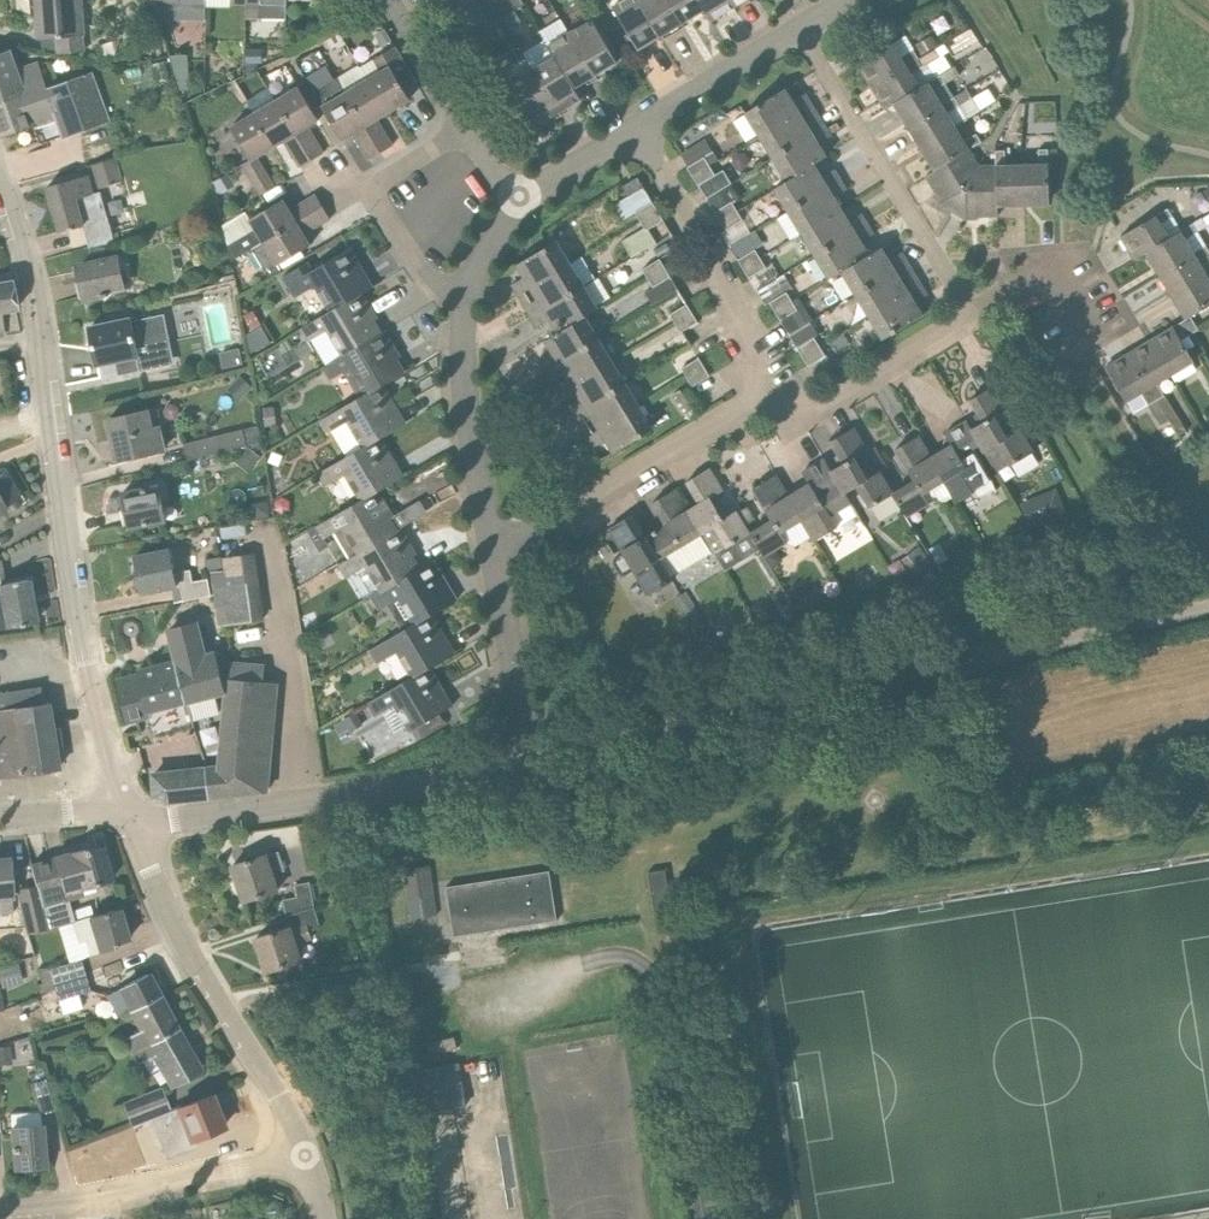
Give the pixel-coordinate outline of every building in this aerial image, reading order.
[(86,52),(83,0),(35,0),(37,39),(42,39),(42,48),(58,49),(58,53),(86,52)] [(247,3),(247,18),(261,18),(261,3),(287,3),(287,0),(247,0),(247,3)] [(503,18),(492,0),(474,0),(490,26),(503,18)] [(525,5),(522,0),(492,0),(503,18),(515,11),(525,5)] [(661,35),(640,0),(627,0),(614,8),(638,49),(661,35)] [(682,23),(669,0),(640,0),(661,35),(682,23)] [(682,23),(703,10),(697,0),(669,0),(682,23)] [(733,7),(729,0),(697,0),(703,10),(704,9),(711,20),(733,7)] [(503,18),(510,30),(522,23),(515,11),(503,18)] [(571,32),(597,74),(618,61),(592,19),(571,32)] [(392,40),(385,28),(375,34),(382,46),(392,40)] [(467,42),(473,51),(491,40),(486,30),(467,42)] [(597,74),(571,32),(549,45),(574,87),(597,74)] [(916,44),(923,55),(935,48),(936,47),(929,36),(916,44)] [(546,41),(545,41),(524,54),(534,69),(559,112),(581,98),(574,87),(549,45),(546,41)] [(914,50),(901,57),(892,43),(858,64),(872,86),(919,57),(914,50)] [(369,76),(389,111),(410,99),(404,88),(415,81),(395,47),(373,59),(379,70),(369,76)] [(258,63),(262,63),(263,48),(246,48),(245,63),(258,63)] [(929,63),(940,56),(935,48),(923,55),(919,57),(872,86),(886,109),(895,103),(937,78),(937,77),(929,63)] [(115,55),(117,63),(131,60),(126,49),(117,54),(115,55)] [(39,80),(33,63),(16,70),(8,50),(0,53),(0,95),(39,80)] [(947,83),(960,76),(954,67),(942,74),(937,77),(937,78),(895,103),(908,126),(955,97),(955,96),(947,83)] [(537,125),(559,112),(534,69),(511,83),(523,103),(537,125)] [(48,88),(66,133),(67,137),(112,120),(92,72),(48,88)] [(377,119),(389,111),(369,76),(346,89),(382,152),(393,145),(377,119)] [(48,88),(44,78),(39,80),(0,95),(0,131),(2,136),(33,124),(40,143),(66,133),(48,88)] [(495,92),(508,113),(523,103),(511,83),(495,92)] [(277,99),(312,160),(324,153),(308,126),(319,120),(299,87),(277,99)] [(799,111),(812,104),(805,93),(793,100),(785,88),(746,112),(759,135),(799,111)] [(369,159),(382,152),(346,89),(321,104),(342,140),(353,133),(369,159)] [(921,148),(957,126),(956,125),(968,118),(961,105),(973,97),(968,89),(955,96),(955,97),(908,126),(921,148)] [(300,167),(312,160),(277,99),(256,113),(275,146),(284,140),(300,167)] [(806,123),(799,111),(759,135),(773,157),(825,126),(819,115),(806,123)] [(256,157),(275,146),(256,113),(231,127),(250,159),(243,164),(261,195),(274,187),(256,157)] [(787,180),(814,164),(827,156),(819,143),(831,136),(825,126),(773,157),(787,180)] [(970,149),(982,142),(977,133),(965,140),(957,126),(921,148),(935,170),(970,149)] [(979,164),(970,149),(935,170),(926,175),(937,193),(934,194),(935,195),(937,194),(942,202),(954,209),(953,211),(979,164)] [(1050,203),(1048,163),(1048,149),(1040,149),(1040,163),(1022,163),(1024,204),(1050,203)] [(1024,204),(1022,163),(1006,164),(1006,150),(997,150),(996,164),(997,164),(998,205),(1024,204)] [(693,175),(710,165),(705,156),(687,167),(693,175)] [(123,180),(115,157),(92,164),(100,187),(123,180)] [(787,211),(840,179),(834,169),(822,176),(814,164),(787,180),(773,188),(787,211)] [(997,164),(996,164),(979,164),(953,211),(954,211),(955,209),(967,216),(977,216),(977,218),(978,218),(978,216),(998,215),(998,205),(997,164)] [(706,198),(724,188),(732,183),(723,169),(715,174),(710,165),(693,175),(699,187),(700,187),(706,197),(706,198)] [(236,186),(229,173),(214,181),(221,194),(236,186)] [(61,232),(83,225),(90,249),(116,241),(100,190),(93,192),(88,174),(48,186),(61,232)] [(644,187),(638,176),(623,185),(629,196),(643,188),(644,187)] [(801,233),(842,209),(834,197),(847,189),(840,179),(787,211),(801,233)] [(651,199),(645,189),(644,189),(643,188),(629,196),(614,204),(624,219),(635,212),(641,220),(658,210),(653,201),(652,202),(651,200),(651,199)] [(261,245),(324,207),(316,194),(290,210),(283,199),(246,221),(252,231),(228,246),(232,261),(261,245)] [(716,200),(719,205),(729,199),(726,194),(716,200)] [(720,221),(737,210),(732,201),(715,212),(720,221)] [(261,245),(274,266),(310,245),(304,234),(330,218),(324,207),(261,245)] [(1171,237),(1170,235),(1181,230),(1173,216),(1168,208),(1156,215),(1142,223),(1121,236),(1135,259),(1146,252),(1171,237)] [(815,256),(868,224),(861,213),(849,221),(842,209),(801,233),(815,256)] [(657,241),(649,228),(663,220),(664,222),(665,221),(658,210),(641,220),(644,227),(623,240),(632,256),(657,241)] [(751,232),(743,219),(737,210),(720,221),(725,229),(721,232),(722,234),(729,245),(751,232)] [(1199,232),(1208,226),(1202,217),(1182,230),(1181,230),(1170,235),(1171,237),(1146,252),(1160,274),(1208,245),(1199,232)] [(842,271),(869,254),(861,241),(874,234),(868,224),(815,256),(829,279),(842,271)] [(531,287),(570,263),(557,240),(517,264),(524,277),(512,284),(518,295),(531,287)] [(655,249),(660,257),(670,251),(665,243),(655,249)] [(1208,275),(1208,274),(1208,248),(1208,245),(1160,274),(1173,296),(1208,275)] [(106,258),(104,247),(89,250),(91,260),(106,258)] [(908,262),(901,252),(889,259),(881,247),(869,254),(842,271),(856,293),(908,262)] [(311,290),(326,314),(361,292),(354,281),(365,274),(350,248),(310,271),(305,264),(283,277),(296,299),(311,290)] [(738,259),(743,268),(760,258),(755,249),(738,259)] [(80,299),(101,295),(102,299),(111,297),(110,292),(124,289),(117,257),(73,266),(80,299)] [(648,278),(666,268),(660,258),(643,268),(648,278)] [(743,268),(749,278),(766,269),(760,258),(743,268)] [(909,292),(908,291),(902,280),(914,272),(908,262),(856,293),(869,316),(909,292)] [(532,317),(584,285),(570,263),(531,287),(538,299),(525,306),(532,317)] [(653,287),(671,276),(666,268),(648,278),(653,287)] [(765,305),(787,292),(793,288),(785,274),(775,280),(757,291),(765,305)] [(1191,316),(1208,305),(1208,277),(1208,275),(1173,296),(1186,319),(1191,316)] [(653,287),(645,292),(653,305),(677,290),(679,289),(672,277),(671,276),(653,287)] [(16,309),(11,280),(0,281),(0,336),(2,336),(0,326),(3,326),(0,312),(16,309)] [(325,333),(339,357),(373,336),(366,326),(378,318),(362,293),(381,282),(381,281),(361,292),(326,314),(300,330),(308,343),(325,333)] [(909,292),(869,316),(883,339),(923,315),(915,302),(927,294),(921,283),(908,291),(909,292)] [(585,315),(597,307),(584,285),(532,317),(538,327),(550,319),(558,332),(585,315)] [(781,321),(798,310),(787,292),(770,303),(781,321)] [(676,323),(693,313),(687,303),(670,314),(676,323)] [(261,323),(254,310),(244,315),(252,328),(261,323)] [(693,313),(676,323),(681,332),(698,322),(693,313)] [(547,370),(599,339),(585,315),(558,332),(546,339),(553,352),(541,360),(547,370)] [(119,374),(168,364),(158,316),(125,322),(124,319),(90,326),(94,343),(93,344),(97,364),(118,360),(120,372),(119,373),(119,374)] [(1159,335),(1185,378),(1197,371),(1192,363),(1194,362),(1187,350),(1195,346),(1190,335),(1199,330),(1191,316),(1186,319),(1159,335)] [(803,356),(820,346),(806,323),(789,334),(803,356)] [(271,342),(262,325),(247,333),(251,352),(271,342)] [(373,336),(339,357),(322,368),(330,381),(348,371),(363,397),(383,385),(383,386),(417,365),(416,363),(396,375),(389,363),(400,356),(385,330),(374,337),(373,336)] [(1176,383),(1185,378),(1159,335),(1133,351),(1154,386),(1159,383),(1172,375),(1176,383)] [(573,385),(613,361),(599,339),(547,370),(553,380),(566,373),(573,385)] [(808,366),(826,355),(820,346),(803,356),(808,366)] [(243,362),(239,347),(220,351),(223,367),(243,362)] [(1187,430),(1159,383),(1154,386),(1133,351),(1106,366),(1118,387),(1126,402),(1128,401),(1134,411),(1147,403),(1162,425),(1170,420),(1179,435),(1187,430)] [(682,368),(687,377),(705,366),(699,357),(698,358),(682,368)] [(580,397),(568,404),(574,415),(626,383),(613,361),(573,385),(580,397)] [(693,386),(710,375),(705,366),(687,377),(693,386)] [(227,390),(239,401),(243,398),(253,387),(241,376),(231,386),(227,390)] [(592,418),(599,429),(600,430),(639,406),(626,383),(574,415),(580,425),(592,418)] [(360,449),(379,438),(380,440),(415,417),(414,416),(395,428),(387,417),(398,409),(383,386),(383,385),(363,397),(320,422),(327,434),(332,431),(346,457),(360,449)] [(993,416),(1006,407),(993,386),(970,399),(983,421),(973,427),(982,443),(986,449),(999,470),(1013,463),(1032,451),(1018,429),(1006,436),(993,416)] [(681,389),(672,395),(687,419),(695,414),(681,389)] [(278,425),(275,406),(263,408),(266,427),(278,425)] [(639,406),(600,430),(599,429),(587,436),(593,448),(606,440),(613,452),(653,428),(639,406)] [(120,457),(164,448),(158,425),(153,426),(150,410),(108,419),(113,440),(116,439),(120,457)] [(973,427),(972,428),(967,420),(945,433),(952,444),(931,456),(931,457),(943,477),(958,500),(974,490),(978,497),(995,489),(985,464),(974,448),(982,443),(973,427)] [(242,429),(246,445),(251,443),(262,441),(258,425),(242,429)] [(893,493),(879,470),(867,478),(855,457),(867,450),(854,427),(831,441),(844,462),(832,470),(831,470),(844,493),(845,493),(858,485),(871,507),(893,493)] [(190,459),(246,445),(242,429),(186,442),(190,459)] [(931,457),(931,456),(918,435),(896,449),(915,480),(893,493),(907,515),(930,502),(923,489),(943,477),(931,457)] [(396,463),(380,440),(379,438),(360,449),(346,457),(318,474),(325,486),(344,477),(359,503),(377,493),(378,494),(413,470),(412,469),(393,482),(385,470),(396,463)] [(236,462),(248,472),(251,468),(261,456),(248,446),(238,458),(236,462)] [(831,470),(832,470),(825,458),(802,472),(809,483),(789,496),(801,516),(816,541),(858,514),(845,493),(844,493),(831,470)] [(708,498),(722,488),(709,467),(687,481),(700,503),(689,509),(716,554),(750,532),(737,510),(723,519),(708,498)] [(18,498),(3,473),(0,475),(0,509),(18,498)] [(801,516),(789,496),(776,474),(753,488),(771,518),(750,532),(763,552),(784,540),(777,529),(801,516)] [(129,527),(164,520),(157,485),(122,492),(129,527)] [(716,554),(689,509),(688,510),(675,488),(653,502),(666,523),(645,536),(670,576),(712,551),(714,555),(716,554)] [(394,516),(378,494),(377,493),(359,503),(359,504),(316,528),(308,533),(318,552),(329,546),(325,542),(343,530),(358,553),(389,534),(382,522),(394,516)] [(1054,516),(1045,493),(1020,502),(1030,526),(1054,516)] [(260,502),(254,510),(256,517),(270,515),(268,501),(260,502)] [(738,513),(746,525),(755,519),(747,506),(738,512),(738,513)] [(670,576),(645,536),(632,514),(609,528),(623,550),(615,555),(613,562),(620,573),(626,574),(634,569),(649,594),(672,580),(670,576)] [(379,590),(412,572),(405,561),(416,554),(400,527),(389,534),(358,553),(339,564),(347,577),(365,566),(379,590)] [(572,555),(561,536),(554,540),(566,559),(572,555)] [(904,562),(912,574),(930,563),(922,551),(921,548),(902,559),(904,562)] [(174,603),(185,601),(210,597),(206,581),(189,584),(186,573),(173,575),(168,549),(135,556),(143,593),(171,587),(174,603)] [(766,558),(772,568),(784,561),(778,551),(766,558)] [(764,555),(758,558),(772,582),(778,579),(764,555)] [(223,569),(221,556),(205,559),(207,571),(223,569)] [(432,614),(457,599),(457,598),(445,605),(438,593),(449,586),(434,560),(412,572),(379,590),(370,596),(380,610),(395,599),(413,625),(432,614)] [(0,584),(0,583),(0,629),(35,622),(27,579),(0,584)] [(686,590),(676,597),(695,629),(705,623),(686,590)] [(447,639),(432,614),(413,625),(370,651),(377,663),(397,652),(411,678),(430,667),(430,668),(463,648),(463,647),(443,658),(436,646),(447,639)] [(212,652),(205,654),(198,624),(167,632),(186,702),(223,692),(212,652)] [(126,717),(186,702),(175,662),(137,672),(138,674),(117,679),(120,694),(126,717)] [(208,796),(268,789),(278,687),(258,685),(259,667),(232,665),(221,769),(205,770),(208,796)] [(445,692),(430,668),(430,667),(411,678),(367,703),(374,717),(395,704),(411,730),(442,712),(434,699),(445,692)] [(0,693),(0,778),(57,770),(53,748),(63,746),(60,727),(50,728),(46,704),(42,705),(39,687),(0,693)] [(364,723),(357,711),(335,723),(340,732),(348,728),(350,731),(364,723)] [(167,801),(208,796),(205,770),(153,774),(155,796),(167,801)] [(31,867),(36,887),(49,929),(72,922),(66,901),(85,895),(83,888),(111,880),(102,848),(87,852),(86,848),(53,858),(53,860),(31,867)] [(273,874),(284,871),(278,851),(267,855),(267,854),(232,865),(243,901),(278,889),(273,874)] [(13,913),(8,858),(0,859),(0,914),(13,913)] [(404,869),(411,918),(437,915),(430,865),(404,869)] [(648,872),(655,912),(671,910),(672,910),(665,869),(648,872)] [(550,870),(446,886),(454,936),(557,920),(550,870)] [(295,884),(297,896),(300,910),(314,906),(309,881),(295,884)] [(41,932),(47,930),(36,887),(16,893),(28,935),(41,932)] [(300,910),(297,896),(283,899),(286,915),(300,910)] [(312,938),(309,928),(319,924),(314,906),(300,910),(286,915),(290,927),(255,938),(266,971),(301,959),(296,943),(312,938)] [(72,922),(78,943),(85,940),(89,954),(115,947),(114,944),(128,940),(119,908),(89,917),(72,922)] [(49,970),(53,985),(85,976),(81,961),(68,965),(49,970)] [(0,967),(0,983),(2,989),(23,984),(18,962),(0,967)] [(53,985),(49,970),(39,973),(42,983),(37,984),(39,993),(54,989),(53,985)] [(133,1008),(160,996),(148,973),(122,986),(105,996),(117,1019),(134,1010),(133,1008)] [(58,1000),(89,991),(85,976),(53,985),(54,989),(58,1000)] [(41,1006),(58,1000),(54,989),(37,995),(41,1006)] [(200,1069),(177,1027),(160,996),(133,1008),(134,1010),(143,1028),(126,1036),(139,1062),(157,1053),(173,1083),(200,1069)] [(11,1045),(0,1046),(0,1065),(13,1064),(11,1045)] [(463,1055),(423,1065),(433,1107),(473,1097),(463,1055)] [(27,1071),(31,1084),(46,1079),(42,1066),(27,1071)] [(40,1115),(55,1110),(46,1079),(31,1084),(40,1115)] [(158,1115),(172,1110),(162,1088),(124,1103),(133,1125),(139,1122),(158,1115)] [(172,1110),(158,1115),(162,1124),(155,1126),(167,1157),(196,1147),(193,1140),(201,1137),(223,1128),(221,1122),(225,1121),(221,1110),(217,1111),(210,1094),(172,1110)] [(46,1165),(44,1141),(42,1125),(10,1127),(11,1144),(14,1168),(46,1165)]
